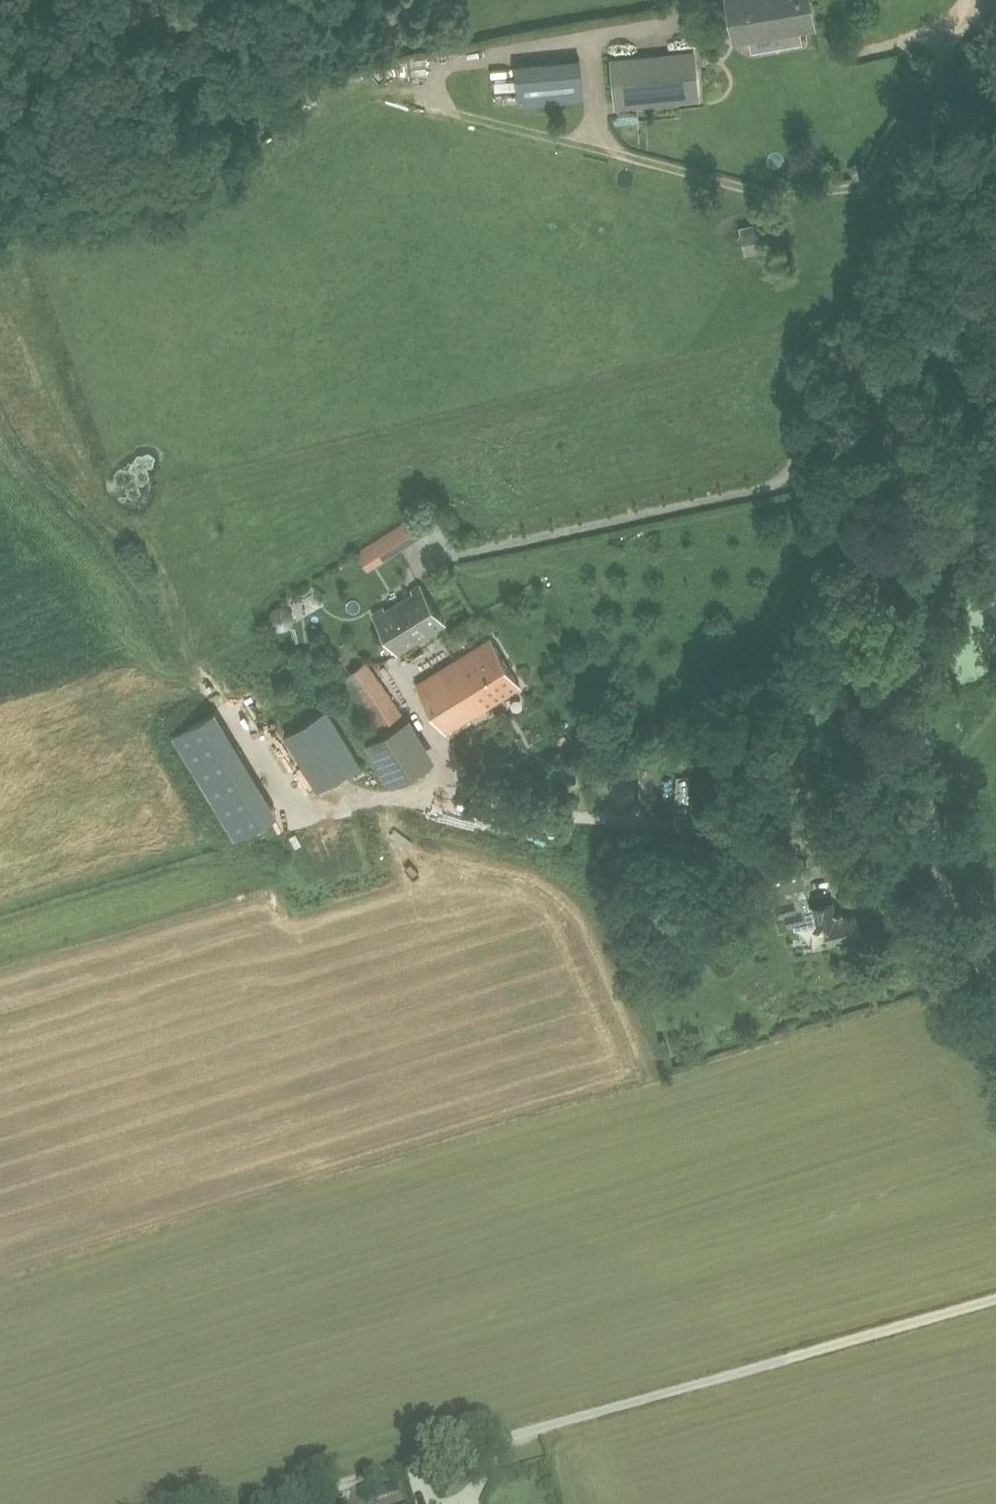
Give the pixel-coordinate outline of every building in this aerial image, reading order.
[(738,36),(816,21),(812,0),(731,0),(738,36)] [(698,87),(695,55),(613,63),(617,96),(698,87)] [(538,61),(518,63),(522,106),(542,104),(538,61)] [(376,556),(380,562),(424,535),(413,517),(353,555),(360,566),(376,556)] [(414,589),(416,593),(387,611),(385,607),(375,613),(400,653),(446,625),(421,585),(414,589)] [(280,629),(294,641),(302,631),(288,619),(280,629)] [(521,688),(492,639),(418,684),(447,732),(521,688)] [(306,653),(308,660),(319,658),(316,646),(309,648),(306,653)] [(330,707),(286,734),(319,789),(362,762),(330,707)] [(440,751),(427,733),(415,742),(406,730),(377,751),(400,782),(440,751)] [(731,812),(717,809),(716,820),(730,822),(731,812)] [(830,942),(862,934),(857,912),(845,915),(843,910),(837,912),(834,901),(811,906),(804,881),(773,888),(780,916),(788,914),(791,923),(796,922),(797,927),(824,920),(830,942)]
